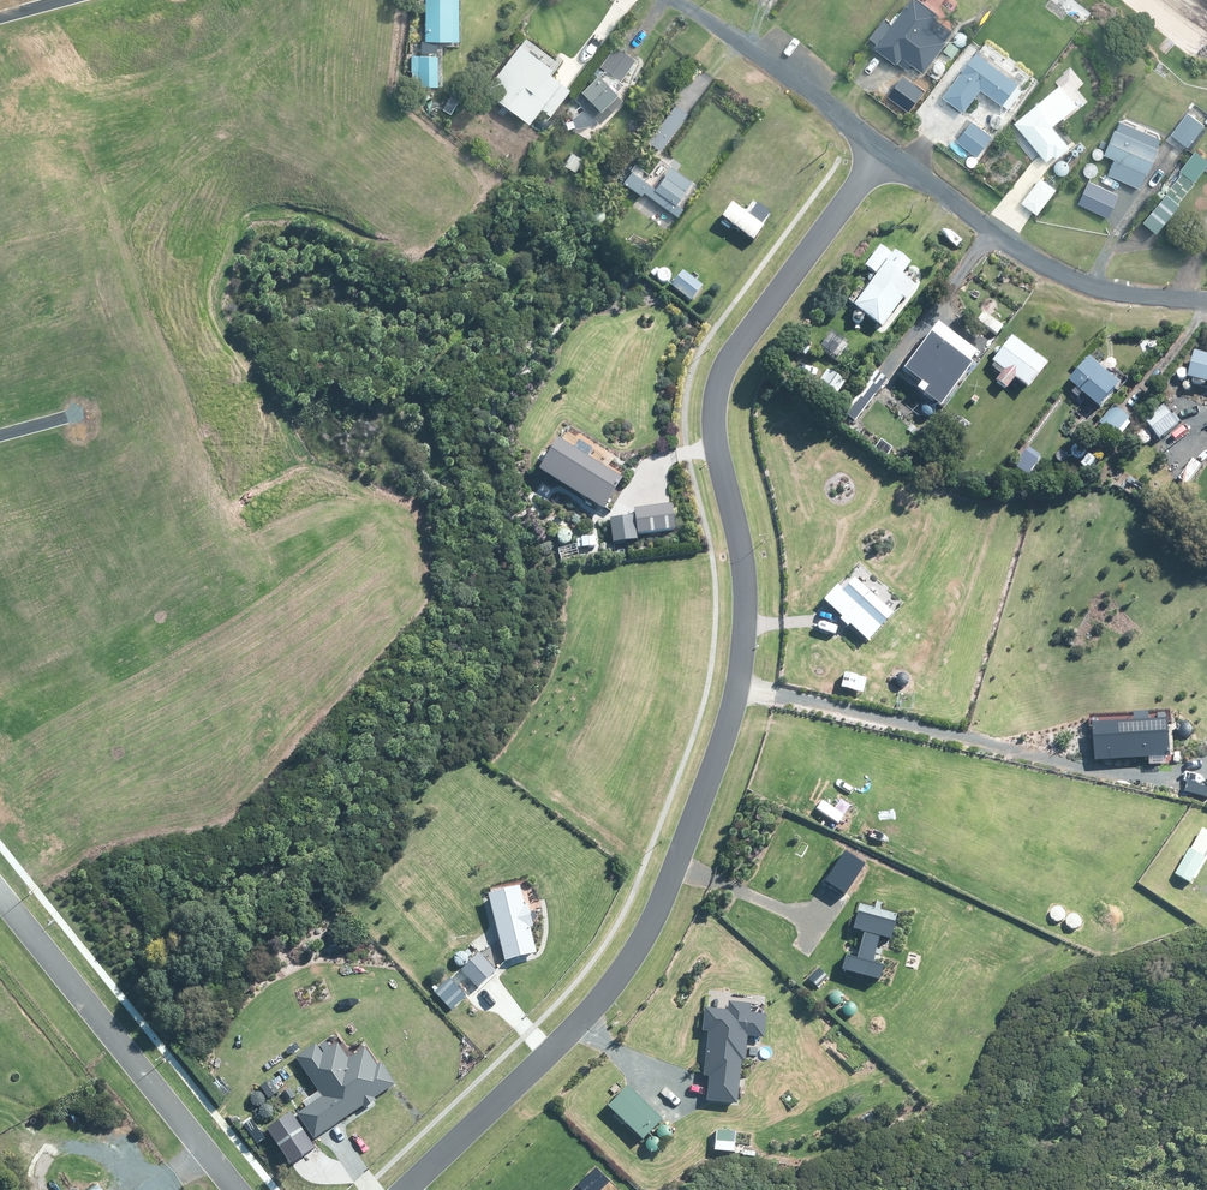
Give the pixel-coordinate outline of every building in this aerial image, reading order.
[(425,41),(451,42),(451,47),(459,48),(461,0),(426,0),(425,41)] [(923,76),(943,50),(953,58),(960,50),(931,28),(940,16),(919,0),(912,0),(893,25),(886,20),(878,30),(885,35),(875,49),(907,73),(912,67),(923,76)] [(1080,3),(1070,10),(1080,23),(1090,16),(1080,3)] [(555,67),(520,44),(488,92),(529,125),(539,110),(552,118),(572,88),(551,75),(555,67)] [(635,61),(614,48),(601,68),(622,82),(635,61)] [(944,96),(965,112),(981,91),(1004,108),(1023,84),(978,51),(944,96)] [(439,58),(410,57),(410,70),(419,70),(419,86),(438,86),(439,58)] [(625,103),(599,75),(573,100),(590,119),(593,117),(601,126),(625,103)] [(1015,124),(1047,165),(1058,157),(1061,160),(1073,151),(1054,127),(1065,118),(1048,97),(1015,124)] [(1189,111),(1172,136),(1190,149),(1206,125),(1206,124),(1189,111)] [(1158,147),(1164,134),(1124,118),(1119,131),(1115,129),(1105,155),(1115,159),(1108,175),(1144,190),(1161,148),(1158,147)] [(973,123),(957,143),(979,160),(995,140),(973,123)] [(1206,168),(1206,159),(1198,151),(1165,191),(1178,203),(1206,168)] [(632,170),(623,183),(642,196),(644,194),(676,216),(681,207),(677,204),(693,180),(671,164),(656,187),(632,170)] [(1061,189),(1044,176),(1023,203),(1040,216),(1061,189)] [(745,215),(733,205),(723,218),(753,242),(769,222),(751,207),(745,215)] [(847,299),(854,305),(883,327),(904,301),(909,305),(920,291),(903,277),(910,268),(893,254),(891,257),(878,246),(863,265),(877,275),(863,293),(856,287),(847,299)] [(704,288),(684,272),(672,287),(692,303),(704,288)] [(978,357),(937,326),(904,370),(927,387),(920,396),(939,411),(978,357)] [(1008,391),(1017,379),(1031,390),(1049,366),(1010,336),(991,360),(995,363),(990,370),(999,376),(995,381),(1008,391)] [(1197,353),(1190,379),(1206,383),(1206,356),(1197,353)] [(1090,356),(1070,379),(1103,408),(1123,385),(1090,356)] [(1133,420),(1116,407),(1101,426),(1118,440),(1133,420)] [(1180,425),(1169,410),(1147,427),(1159,442),(1180,425)] [(555,443),(537,470),(600,510),(618,482),(555,443)] [(607,520),(610,544),(637,541),(634,536),(674,531),(671,507),(631,511),(632,517),(607,520)] [(835,586),(821,602),(867,644),(892,616),(852,581),(842,592),(835,586)] [(1167,721),(1093,727),(1096,763),(1170,757),(1167,721)] [(1206,859),(1206,831),(1202,828),(1174,877),(1191,886),(1206,859)] [(490,898),(507,959),(534,952),(529,931),(533,929),(527,909),(522,910),(516,891),(490,898)] [(845,957),(841,971),(877,981),(881,966),(871,963),(878,938),(887,941),(891,925),(856,915),(851,931),(864,934),(856,961),(845,957)] [(462,968),(463,968),(461,970),(480,992),(500,974),(480,952),(471,960),(471,959),(471,958),(471,957),(470,957),(470,956),(469,955),(468,954),(467,954),(467,953),(466,953),(465,953),(464,953),(463,953),(462,953),(461,953),(460,954),(459,954),(458,955),(458,956),(457,957),(456,958),(456,959),(456,960),(456,961),(456,962),(457,963),(457,964),(458,965),(458,966),(459,966),(460,967),(461,967),(462,968)] [(711,1077),(708,1103),(735,1106),(740,1064),(742,1065),(745,1037),(763,1039),(765,1019),(748,1018),(749,1005),(727,1003),(726,1012),(702,1009),(699,1032),(707,1032),(703,1076),(711,1077)] [(317,1044),(296,1059),(318,1091),(302,1102),(305,1106),(295,1113),(313,1140),(398,1082),(383,1060),(378,1063),(366,1046),(350,1056),(342,1044),(325,1055),(317,1044)] [(262,1092),(272,1079),(261,1071),(251,1084),(262,1092)] [(629,1079),(602,1105),(638,1144),(666,1119),(629,1079)]
